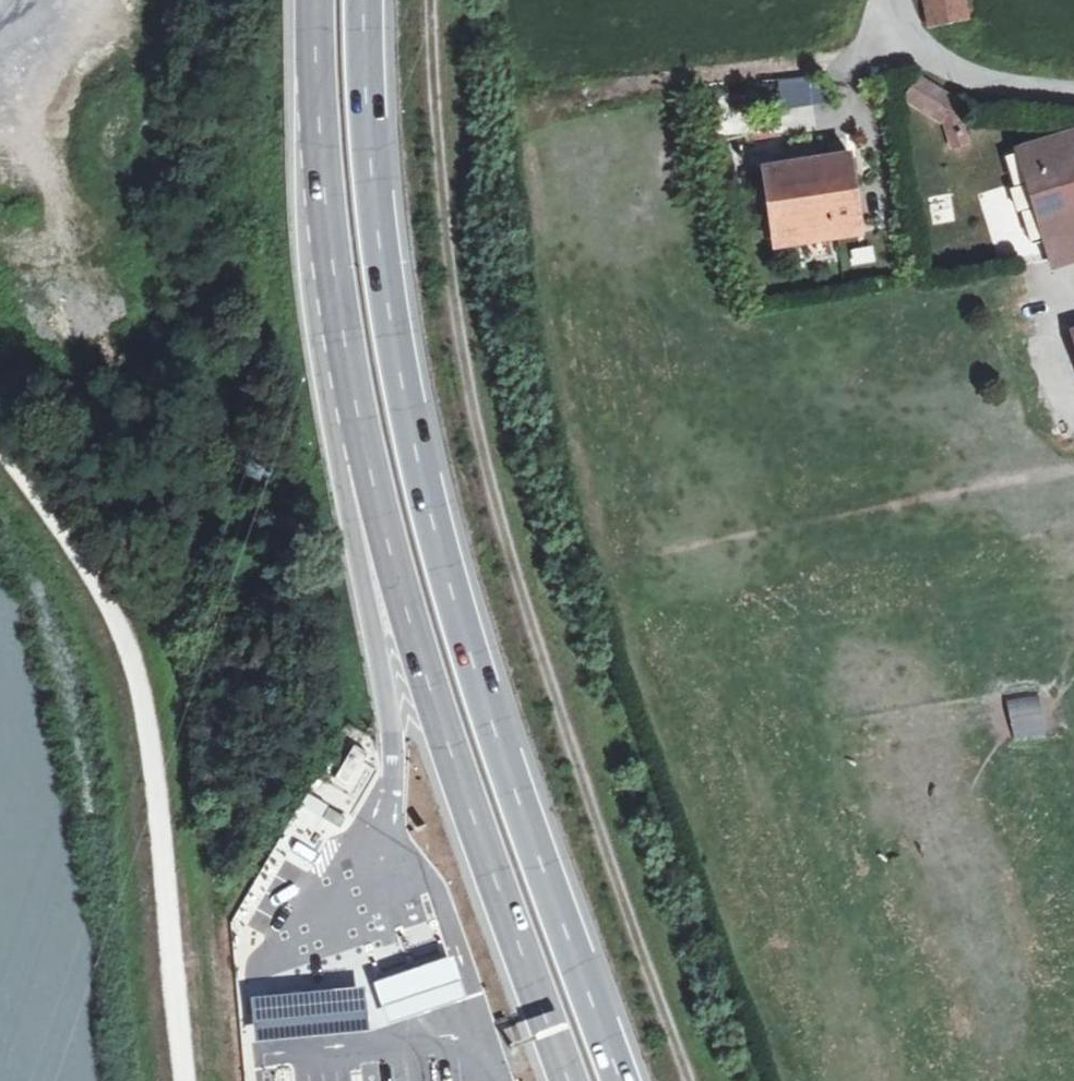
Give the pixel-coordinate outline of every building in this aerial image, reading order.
[(931,26),(967,19),(963,0),(925,0),(931,26)] [(780,74),(780,104),(819,104),(819,74),(780,74)] [(917,77),(905,97),(946,123),(952,142),(967,138),(955,99),(917,77)] [(1019,149),(1045,240),(1073,230),(1073,131),(1019,149)] [(857,158),(768,170),(778,254),(870,242),(857,158)] [(1060,333),(1066,364),(1073,378),(1073,328),(1060,333)] [(394,952),(374,958),(387,1002),(407,996),(445,985),(466,979),(453,935),(433,941),(394,952)] [(294,972),(258,975),(262,1014),(296,1011),(339,1008),(371,1005),(368,966),(336,968),(294,972)]
